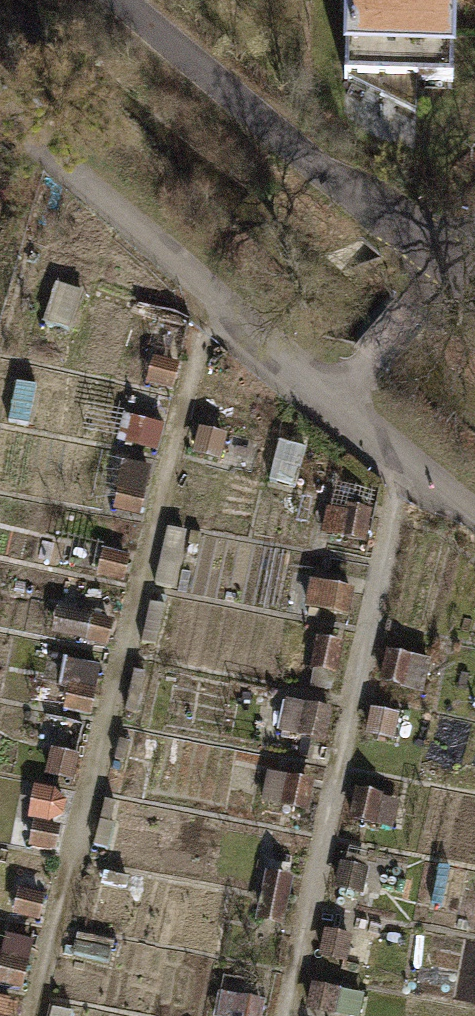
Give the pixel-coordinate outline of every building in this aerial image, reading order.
[(353,91),(429,127),(430,92),(458,91),(461,0),(355,0),(353,91)] [(182,362),(155,357),(149,383),(176,388),(182,362)] [(167,422),(126,414),(120,444),(160,452),(167,422)] [(228,436),(202,430),(196,456),(222,462),(228,436)] [(153,469),(124,463),(114,509),(144,515),(153,469)] [(371,507),(339,500),(331,540),(362,546),(371,507)] [(182,535),(167,532),(157,582),(171,585),(182,535)] [(136,553),(104,547),(99,572),(130,579),(136,553)] [(359,588),(316,579),(310,607),(353,616),(359,588)] [(166,607),(153,604),(144,647),(157,650),(166,607)] [(118,621),(83,613),(77,642),(112,649),(118,621)] [(348,641),(314,634),(304,680),(338,687),(348,641)] [(437,660),(394,651),(387,687),(429,696),(437,660)] [(106,670),(73,663),(64,706),(97,713),(106,670)] [(148,668),(137,665),(130,701),(141,703),(148,668)] [(334,710),(286,700),(278,738),(326,748),(334,710)] [(402,715),(372,709),(367,737),(396,744),(402,715)] [(134,743),(122,741),(119,758),(130,760),(134,743)] [(83,759),(53,753),(47,784),(77,790),(83,759)] [(319,783),(268,773),(261,807),(312,818),(319,783)] [(56,793),(36,789),(30,819),(50,823),(64,816),(66,804),(56,793)] [(407,800),(359,790),(352,824),(399,834),(407,800)] [(65,828),(39,823),(34,846),(61,851),(65,828)] [(301,855),(272,849),(256,923),(285,929),(301,855)] [(374,859),(342,852),(333,893),(365,900),(374,859)] [(53,879),(28,873),(18,918),(43,924),(53,879)] [(132,880),(106,874),(103,892),(128,897),(132,880)] [(384,936),(329,924),(321,964),(375,975),(384,936)] [(116,943),(82,936),(77,955),(111,962),(116,943)] [(5,941),(0,966),(0,986),(23,991),(33,947),(5,941)] [(320,985),(314,1015),(371,1015),(375,996),(320,985)] [(227,989),(221,1015),(266,1015),(270,998),(227,989)]
